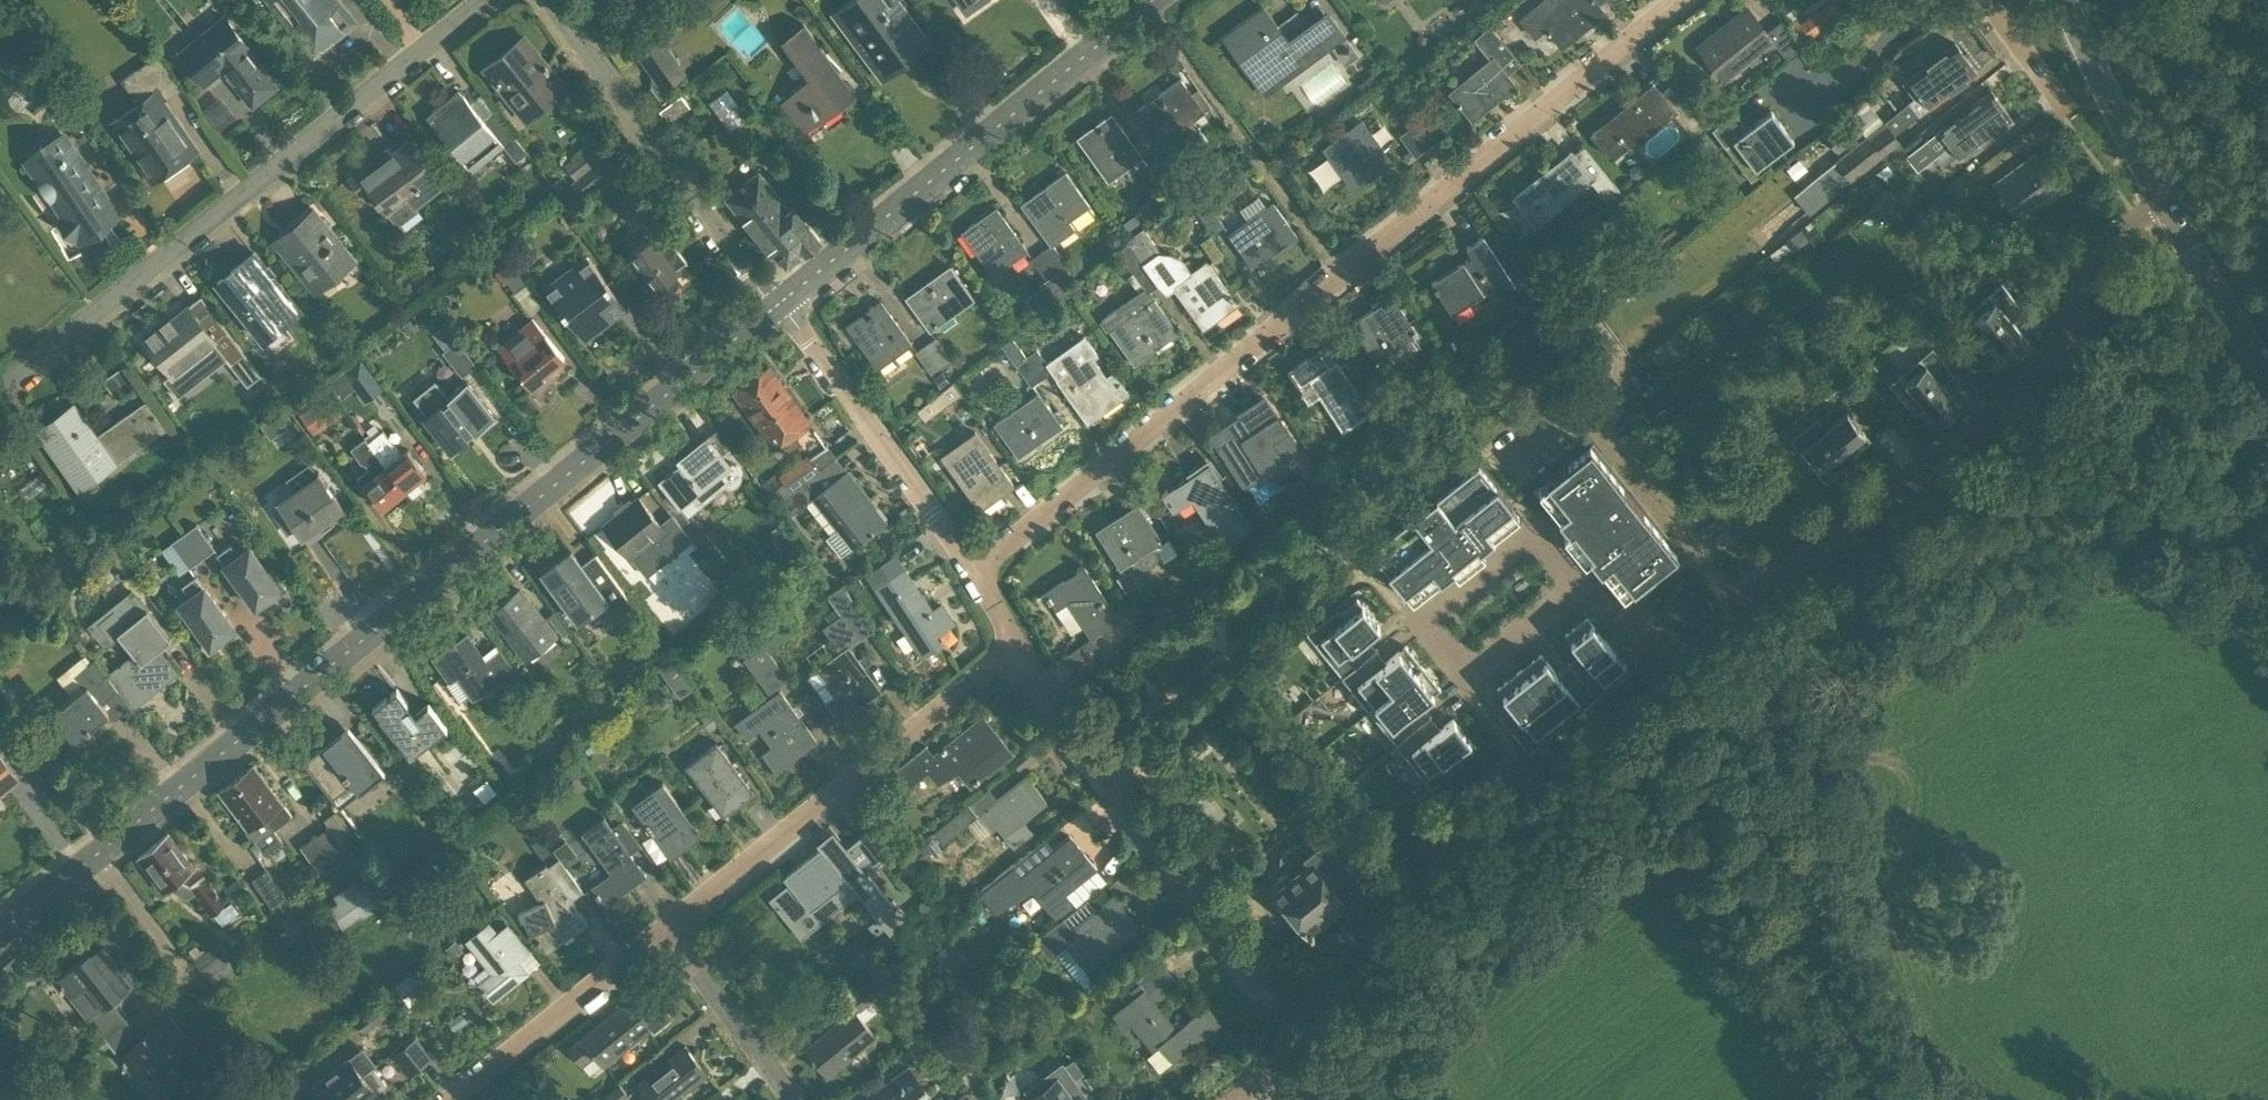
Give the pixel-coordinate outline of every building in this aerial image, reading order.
[(313,55),(342,32),(334,21),(346,11),(337,0),(268,0),(313,55)] [(904,63),(898,54),(924,34),(899,0),(851,0),(832,14),(881,80),(904,63)] [(967,10),(980,0),(960,0),(967,10)] [(1598,4),(1603,0),(1544,0),(1521,19),(1535,36),(1536,35),(1540,40),(1549,32),(1561,47),(1605,12),(1598,4)] [(1832,1),(1806,20),(1815,32),(1841,13),(1832,1)] [(1262,6),(1222,35),(1238,56),(1244,51),(1260,73),(1253,78),(1264,94),(1331,46),(1337,54),(1351,44),(1330,15),(1316,26),(1314,23),(1288,41),(1262,6)] [(1748,8),(1699,47),(1724,78),(1749,58),(1751,61),(1775,42),(1789,59),(1792,56),(1802,48),(1783,23),(1772,32),(1769,34),(1748,8)] [(1285,34),(1305,18),(1298,9),(1278,24),(1285,34)] [(205,83),(224,68),(253,105),(277,85),(247,49),(250,46),(227,15),(180,53),(205,83)] [(1500,16),(1490,24),(1490,25),(1499,36),(1506,31),(1507,23),(1500,16)] [(812,72),(779,104),(799,131),(802,129),(804,131),(822,117),(821,116),(846,98),(836,84),(841,81),(836,74),(842,68),(827,54),(804,22),(781,39),(796,60),(800,56),(812,72)] [(1490,59),(1450,92),(1472,120),(1516,84),(1507,74),(1521,63),(1499,36),(1490,25),(1473,39),(1490,59)] [(655,81),(680,64),(663,38),(637,56),(655,81)] [(520,40),(485,69),(526,119),(566,88),(536,51),(531,54),(520,40)] [(1929,87),(1967,59),(1955,42),(1901,82),(1914,99),(1929,87)] [(118,118),(111,123),(124,141),(152,181),(196,150),(161,100),(182,86),(159,53),(120,80),(138,104),(118,118)] [(1977,72),(1967,59),(1929,87),(1914,99),(1909,103),(1919,116),(1977,72)] [(1365,79),(1370,86),(1377,81),(1372,74),(1365,79)] [(1663,76),(1592,134),(1605,151),(1621,139),(1629,149),(1673,114),(1692,138),(1705,128),(1663,76)] [(1181,77),(1136,110),(1160,144),(1205,112),(1181,77)] [(494,111),(484,119),(459,89),(432,111),(437,117),(431,122),(472,172),(503,146),(516,162),(527,153),(494,111)] [(1953,118),(1907,154),(1919,170),(1951,144),(1965,134),(2003,106),(1991,90),(1953,118)] [(680,93),(659,109),(669,122),(690,106),(680,93)] [(1866,130),(1881,120),(1867,99),(1852,109),(1866,130)] [(1965,134),(1951,144),(1962,158),(1975,148),(2013,119),(2003,106),(1965,134)] [(1756,169),(1794,140),(1771,110),(1747,128),(1735,112),(1712,129),(1725,147),(1734,140),(1756,169)] [(1076,138),(1108,182),(1143,156),(1112,112),(1076,138)] [(1847,114),(1822,133),(1823,134),(1839,152),(1863,132),(1847,114)] [(1361,120),(1324,146),(1355,189),(1392,162),(1361,120)] [(1411,127),(1426,149),(1437,142),(1421,120),(1411,127)] [(1415,157),(1426,149),(1411,127),(1400,135),(1415,157)] [(93,135),(73,148),(63,135),(27,160),(65,215),(60,221),(80,237),(96,226),(101,227),(105,223),(107,221),(110,219),(114,214),(117,211),(103,191),(123,178),(93,135)] [(1694,153),(1707,143),(1701,136),(1689,145),(1694,153)] [(1816,176),(1814,178),(1829,198),(1850,181),(1883,156),(1867,136),(1835,161),(1822,171),(1816,176)] [(375,157),(349,178),(363,195),(370,189),(388,211),(406,196),(415,206),(428,195),(444,182),(408,138),(379,162),(375,157)] [(564,165),(568,169),(576,179),(609,151),(598,138),(564,165)] [(1986,209),(2049,163),(2046,160),(2043,162),(2030,144),(1971,187),(1986,209)] [(1158,156),(1174,178),(1183,171),(1167,149),(1158,156)] [(562,189),(557,194),(554,197),(565,210),(621,166),(609,151),(576,179),(574,180),(564,169),(553,178),(562,189)] [(1572,151),(1514,198),(1528,214),(1536,225),(1547,216),(1594,178),(1572,151)] [(1174,178),(1158,156),(1146,165),(1161,187),(1174,178)] [(1799,159),(1786,169),(1794,180),(1807,169),(1799,159)] [(2049,163),(1986,209),(2002,230),(2062,187),(2048,169),(2051,166),(2049,163)] [(804,251),(821,238),(793,205),(790,207),(760,171),(726,198),(770,251),(773,248),(786,265),(804,251)] [(1067,264),(1053,244),(1075,228),(1069,220),(1089,205),(1065,172),(1021,204),(1051,244),(1042,250),(1065,281),(1079,271),(1071,261),(1067,264)] [(1195,185),(1184,193),(1195,207),(1194,208),(1213,234),(1224,226),(1195,185)] [(1195,207),(1184,193),(1183,194),(1184,194),(1175,201),(1185,214),(1194,208),(1195,207)] [(1229,234),(1253,267),(1297,235),(1273,202),(1229,234)] [(996,207),(962,231),(993,274),(1027,250),(996,207)] [(315,209),(275,241),(307,280),(316,273),(325,284),(353,261),(328,230),(330,228),(315,209)] [(1124,222),(1129,229),(1140,221),(1134,214),(1124,222)] [(644,230),(649,237),(629,252),(656,286),(687,262),(656,221),(644,230)] [(1674,227),(1667,233),(1672,240),(1679,234),(1674,227)] [(1143,228),(1127,239),(1160,284),(1159,285),(1165,291),(1173,286),(1204,329),(1238,304),(1207,261),(1191,272),(1185,262),(1179,257),(1169,253),(1161,252),(1143,228)] [(1890,244),(1878,229),(1854,248),(1866,263),(1890,244)] [(1808,239),(1801,230),(1785,242),(1792,251),(1808,239)] [(1108,235),(1106,242),(1109,246),(1114,247),(1118,244),(1119,237),(1117,233),(1112,232),(1108,235)] [(1200,242),(1214,260),(1223,253),(1210,235),(1200,242)] [(1473,256),(1431,282),(1452,315),(1493,289),(1498,297),(1515,286),(1483,236),(1466,247),(1473,256)] [(1160,284),(1127,239),(1115,248),(1132,272),(1144,288),(1148,293),(1149,292),(1159,285),(1160,284)] [(1065,281),(1042,250),(1031,258),(1046,279),(1042,282),(1050,292),(1065,281)] [(254,251),(217,281),(259,333),(275,319),(281,327),(302,310),(254,251)] [(587,255),(545,288),(578,331),(599,316),(605,324),(618,314),(612,305),(621,299),(587,255)] [(511,261),(499,269),(515,291),(513,292),(522,304),(536,294),(528,282),(527,283),(511,261)] [(974,299),(950,266),(906,297),(930,330),(974,299)] [(1530,272),(1519,280),(1535,302),(1546,294),(1530,272)] [(1075,299),(1082,293),(1075,283),(1067,289),(1075,299)] [(2002,284),(1969,312),(1985,332),(1993,341),(1987,347),(2001,363),(2029,340),(2012,320),(2003,310),(2015,300),(2002,284)] [(1105,316),(1102,318),(1111,330),(1134,363),(1178,332),(1154,299),(1149,292),(1148,293),(1144,288),(1128,300),(1105,316)] [(1375,360),(1388,352),(1394,362),(1420,346),(1414,336),(1417,334),(1393,296),(1351,322),(1375,360)] [(878,368),(912,343),(881,300),(847,325),(878,368)] [(187,305),(146,338),(173,373),(165,380),(179,396),(205,376),(225,359),(230,365),(245,353),(212,310),(198,320),(194,314),(187,306),(187,305)] [(518,336),(502,350),(531,386),(532,386),(536,387),(544,380),(544,376),(545,375),(543,373),(564,357),(545,333),(544,334),(535,323),(525,331),(518,336)] [(445,349),(456,341),(443,324),(432,332),(445,349)] [(1699,339),(1686,324),(1655,348),(1668,364),(1699,339)] [(926,344),(942,366),(953,358),(937,336),(926,344)] [(1085,336),(1047,363),(1037,349),(1027,357),(1043,378),(1052,371),(1058,379),(1057,379),(1088,423),(1129,393),(1113,371),(1106,376),(1093,358),(1098,354),(1085,336)] [(1032,386),(1043,378),(1027,357),(1013,337),(1001,345),(1032,386)] [(445,349),(443,351),(462,376),(477,365),(458,340),(456,341),(445,349)] [(931,374),(942,366),(926,344),(915,352),(931,374)] [(1933,347),(1899,376),(1903,381),(1911,390),(1922,403),(1924,405),(1917,410),(1917,411),(1932,427),(1938,422),(1959,404),(1942,383),(1934,374),(1946,363),(1933,347)] [(1371,414),(1364,402),(1371,398),(1354,371),(1347,376),(1337,360),(1332,364),(1322,349),(1288,370),(1298,385),(1309,403),(1320,396),(1343,432),(1371,414)] [(341,396),(355,386),(365,400),(382,388),(360,357),(329,379),(341,396)] [(809,421),(769,366),(735,391),(775,446),(809,421)] [(123,367),(103,382),(117,401),(137,387),(123,367)] [(940,371),(932,377),(940,388),(948,382),(940,371)] [(435,380),(415,397),(427,412),(429,414),(424,418),(449,449),(453,447),(455,449),(496,416),(467,380),(448,396),(435,380)] [(953,381),(917,410),(925,420),(940,409),(962,393),(953,381)] [(994,423),(1018,457),(1063,425),(1039,392),(994,423)] [(311,428),(337,409),(328,396),(301,415),(311,428)] [(1265,399),(1223,426),(1237,448),(1224,456),(1234,473),(1240,469),(1247,479),(1268,465),(1288,453),(1281,443),(1290,437),(1265,399)] [(72,403),(37,428),(81,490),(167,428),(147,400),(146,401),(145,401),(96,436),(72,403)] [(1812,420),(1790,439),(1818,472),(1848,447),(1853,453),(1870,439),(1864,433),(1847,411),(1831,424),(1822,432),(1812,420)] [(383,430),(367,441),(404,490),(427,472),(408,448),(402,453),(396,445),(383,430)] [(942,454),(950,466),(949,467),(978,507),(998,492),(1000,496),(1014,485),(975,431),(942,454)] [(679,506),(680,505),(688,516),(725,486),(728,487),(732,486),(735,485),(738,483),(740,481),(741,477),(741,473),(741,470),(739,467),(736,464),(733,462),(730,465),(708,437),(678,461),(683,467),(673,475),(670,472),(659,481),(679,506)] [(365,438),(352,447),(355,451),(364,462),(368,459),(372,466),(357,478),(381,508),(404,490),(367,441),(365,438)] [(1590,445),(1546,479),(1547,481),(1565,503),(1568,507),(1560,514),(1558,515),(1569,529),(1570,530),(1573,528),(1592,551),(1589,554),(1590,555),(1601,569),(1602,568),(1611,561),(1614,564),(1632,587),(1633,588),(1677,553),(1590,445)] [(827,446),(809,459),(817,470),(835,457),(827,446)] [(1478,463),(1369,550),(1404,593),(1406,592),(1432,571),(1439,580),(1440,582),(1454,571),(1455,570),(1453,566),(1476,547),(1479,551),(1480,550),(1494,539),(1493,537),(1486,529),(1512,508),(1513,506),(1478,463)] [(1252,530),(1244,517),(1210,464),(1202,469),(1199,465),(1187,473),(1190,477),(1162,494),(1173,511),(1193,499),(1224,548),(1252,530)] [(818,492),(812,497),(813,498),(837,529),(852,547),(853,549),(887,521),(847,470),(818,492)] [(1318,470),(1311,476),(1319,485),(1326,480),(1318,470)] [(775,471),(760,483),(775,502),(790,490),(775,471)] [(320,472),(277,502),(301,537),(344,507),(320,472)] [(812,497),(818,492),(807,477),(778,501),(790,517),(813,498),(812,497)] [(692,538),(683,526),(673,515),(661,524),(639,497),(632,503),(629,499),(616,510),(619,513),(604,525),(631,558),(632,556),(647,575),(692,538)] [(1138,503),(1096,530),(1121,568),(1133,560),(1134,562),(1137,565),(1141,567),(1146,568),(1150,567),(1154,564),(1157,561),(1158,556),(1158,552),(1156,547),(1155,546),(1163,541),(1138,503)] [(693,517),(683,526),(700,546),(710,538),(693,517)] [(789,553),(802,542),(785,520),(772,530),(776,535),(773,538),(782,549),(785,547),(789,553)] [(197,523),(184,533),(202,558),(215,548),(197,523)] [(202,558),(184,533),(171,542),(190,567),(202,558)] [(232,543),(217,553),(256,606),(267,598),(270,602),(288,589),(273,568),(268,571),(250,546),(239,553),(232,543)] [(542,571),(579,621),(606,601),(612,608),(627,597),(596,554),(582,565),(571,550),(542,571)] [(1068,654),(1069,655),(1083,677),(1107,659),(1093,636),(1119,619),(1085,566),(1045,592),(1056,609),(1067,602),(1091,638),(1068,654)] [(904,568),(876,586),(922,655),(940,643),(934,634),(954,621),(942,605),(933,611),(904,568)] [(1117,578),(1126,592),(1133,587),(1124,573),(1117,578)] [(198,629),(194,632),(209,653),(227,640),(224,636),(236,628),(197,575),(182,585),(190,596),(180,604),(198,629)] [(858,579),(848,586),(856,596),(865,590),(858,579)] [(840,720),(882,690),(845,639),(847,638),(836,624),(859,607),(843,584),(827,595),(836,607),(841,614),(829,623),(823,627),(840,651),(816,668),(817,669),(808,676),(840,720)] [(520,589),(490,612),(527,658),(556,635),(520,589)] [(135,653),(108,675),(118,689),(132,708),(178,671),(153,640),(165,630),(132,590),(90,624),(107,645),(120,635),(135,653)] [(729,590),(712,604),(721,615),(738,601),(729,590)] [(1345,617),(1314,642),(1342,676),(1363,659),(1353,647),(1367,636),(1380,626),(1357,597),(1340,610),(1340,611),(1345,617)] [(824,616),(829,623),(841,614),(836,607),(824,616)] [(555,612),(547,617),(563,636),(569,632),(555,612)] [(1587,616),(1565,634),(1581,653),(1592,666),(1579,677),(1596,698),(1609,688),(1604,681),(1625,664),(1587,616)] [(743,658),(770,696),(735,722),(747,738),(759,730),(771,746),(761,753),(776,772),(818,741),(780,689),(777,686),(788,678),(755,632),(741,642),(749,654),(743,658)] [(467,634),(434,658),(450,680),(458,675),(473,697),(502,676),(513,691),(524,683),(500,649),(486,660),(467,634)] [(1363,659),(1342,676),(1351,688),(1358,682),(1375,703),(1376,704),(1423,667),(1406,645),(1386,660),(1372,671),(1363,659)] [(1541,653),(1519,670),(1557,719),(1577,703),(1582,709),(1583,709),(1596,698),(1579,677),(1567,686),(1556,672),(1541,653)] [(73,697),(52,714),(80,747),(96,734),(92,729),(110,713),(102,703),(118,689),(108,675),(96,658),(88,665),(82,657),(70,666),(86,686),(73,697)] [(671,661),(661,668),(672,682),(682,675),(671,661)] [(1375,703),(1368,709),(1396,744),(1417,727),(1407,715),(1421,704),(1440,689),(1423,667),(1376,704),(1375,703)] [(1519,670),(1497,688),(1512,707),(1523,721),(1511,731),(1528,752),(1542,741),(1537,735),(1557,719),(1519,670)] [(626,685),(616,692),(622,699),(631,692),(626,685)] [(408,701),(397,687),(373,707),(401,743),(415,732),(425,744),(448,726),(429,702),(416,712),(407,701),(408,701)] [(710,712),(703,718),(711,729),(719,723),(710,712)] [(927,745),(896,771),(908,786),(928,770),(938,782),(959,770),(971,785),(987,772),(988,773),(1013,753),(982,716),(935,755),(927,745)] [(1417,727),(1396,744),(1423,778),(1453,753),(1458,760),(1459,760),(1476,746),(1453,718),(1441,728),(1427,739),(1417,727)] [(349,726),(304,762),(340,806),(385,771),(349,726)] [(11,743),(0,729),(0,752),(11,743)] [(686,764),(722,815),(753,792),(716,742),(686,764)] [(17,774),(0,753),(0,789),(17,774)] [(568,784),(584,773),(575,762),(560,772),(568,784)] [(238,777),(276,828),(293,816),(254,764),(238,777)] [(524,779),(517,769),(504,779),(511,789),(524,779)] [(1026,776),(980,812),(991,827),(996,823),(1014,845),(1031,831),(1023,820),(1047,801),(1026,776)] [(276,828),(238,777),(219,791),(257,842),(276,828)] [(1179,795),(1203,828),(1226,811),(1202,778),(1179,795)] [(662,781),(631,803),(670,858),(701,836),(662,781)] [(891,810),(874,789),(860,800),(877,821),(891,810)] [(979,816),(969,803),(933,832),(943,845),(979,816)] [(622,819),(611,826),(604,816),(582,832),(611,872),(592,886),(596,893),(595,894),(598,898),(600,897),(606,905),(647,876),(630,852),(641,845),(622,819)] [(329,826),(301,845),(318,871),(363,840),(354,826),(350,828),(337,838),(329,826)] [(847,880),(883,924),(899,911),(868,873),(891,855),(870,829),(847,847),(837,834),(783,877),(810,910),(847,880)] [(173,871),(179,879),(194,867),(169,833),(153,845),(173,871)] [(1348,903),(1364,892),(1374,883),(1359,866),(1356,868),(1344,854),(1348,851),(1333,833),(1307,854),(1300,845),(1294,845),(1282,854),(1281,860),(1293,874),(1274,889),(1307,929),(1331,910),(1341,922),(1355,911),(1348,903)] [(1032,891),(1056,921),(1076,905),(1066,893),(1096,869),(1069,836),(1021,875),(1012,864),(977,892),(994,913),(1032,891)] [(920,865),(932,856),(922,843),(911,852),(920,865)] [(153,845),(139,856),(164,891),(169,887),(171,889),(187,899),(195,893),(212,916),(214,914),(222,925),(239,911),(231,901),(226,905),(204,876),(191,887),(182,882),(179,879),(173,871),(153,845)] [(583,891),(559,857),(552,847),(541,855),(546,862),(524,878),(541,901),(518,911),(522,919),(524,918),(531,935),(535,933),(538,938),(537,939),(540,943),(541,942),(547,951),(589,922),(572,899),(583,891)] [(1252,859),(1235,873),(1246,887),(1264,873),(1252,859)] [(252,879),(272,908),(287,898),(267,869),(252,879)] [(235,880),(224,888),(231,898),(242,889),(235,880)] [(341,903),(333,909),(342,923),(343,925),(363,910),(365,913),(380,903),(368,884),(361,889),(357,883),(337,898),(341,903)] [(1369,899),(1364,892),(1348,903),(1355,911),(1341,922),(1357,941),(1391,913),(1375,894),(1369,899)] [(1056,924),(1034,941),(1050,961),(1068,947),(1091,974),(1103,964),(1100,960),(1139,928),(1113,896),(1072,930),(1065,935),(1056,924)] [(915,923),(924,915),(916,905),(906,913),(915,923)] [(507,926),(497,934),(488,923),(469,939),(496,972),(482,983),(485,987),(482,989),(484,993),(488,990),(493,997),(526,971),(514,955),(524,948),(507,926)] [(126,1018),(112,1001),(140,978),(108,938),(58,978),(61,983),(59,985),(63,989),(65,987),(72,996),(86,984),(103,1006),(89,1017),(104,1036),(126,1018)] [(194,961),(207,977),(234,957),(222,940),(205,953),(196,960),(194,961)] [(455,941),(445,948),(452,957),(462,950),(455,941)] [(968,967),(949,944),(937,954),(956,976),(968,967)] [(196,946),(189,951),(196,960),(205,953),(203,949),(199,951),(196,946)] [(1136,996),(1114,1014),(1125,1027),(1131,1022),(1155,1050),(1147,1056),(1159,1071),(1173,1060),(1219,1022),(1206,1006),(1177,1030),(1155,1003),(1178,984),(1163,965),(1140,984),(1131,991),(1136,996)] [(883,968),(850,996),(860,1008),(881,992),(883,995),(896,985),(883,968)] [(397,986),(406,999),(425,986),(416,973),(397,986)] [(651,997),(638,1007),(631,999),(569,1048),(581,1063),(594,1052),(604,1064),(651,1027),(654,1031),(668,1019),(651,997)] [(854,1009),(806,1048),(828,1075),(876,1036),(854,1009)] [(460,1013),(448,1022),(454,1031),(466,1022),(460,1013)] [(104,1036),(120,1055),(119,1056),(123,1060),(121,1062),(124,1067),(127,1065),(133,1073),(148,1062),(166,1084),(203,1055),(171,1015),(142,1038),(126,1018),(104,1036)] [(393,1055),(402,1066),(412,1058),(419,1066),(431,1057),(416,1037),(393,1055)] [(637,1085),(649,1099),(673,1099),(707,1073),(685,1046),(637,1085)] [(372,1066),(359,1050),(310,1088),(319,1099),(329,1099),(372,1066)] [(1065,1065),(1075,1079),(1084,1073),(1074,1059),(1065,1065)] [(1028,1097),(1030,1099),(1072,1099),(1066,1091),(1077,1083),(1060,1061),(1048,1070),(1054,1078),(1028,1097)] [(329,1099),(367,1099),(381,1089),(387,1085),(372,1066),(329,1099)] [(913,1093),(918,1099),(921,1099),(929,1094),(908,1067),(863,1099),(905,1099),(913,1093)] [(980,1079),(975,1072),(971,1067),(960,1075),(969,1088),(980,1079)] [(980,1067),(975,1072),(980,1079),(985,1084),(993,1078),(985,1067),(982,1070),(980,1067)] [(628,1095),(619,1085),(601,1099),(622,1099),(628,1095)]
